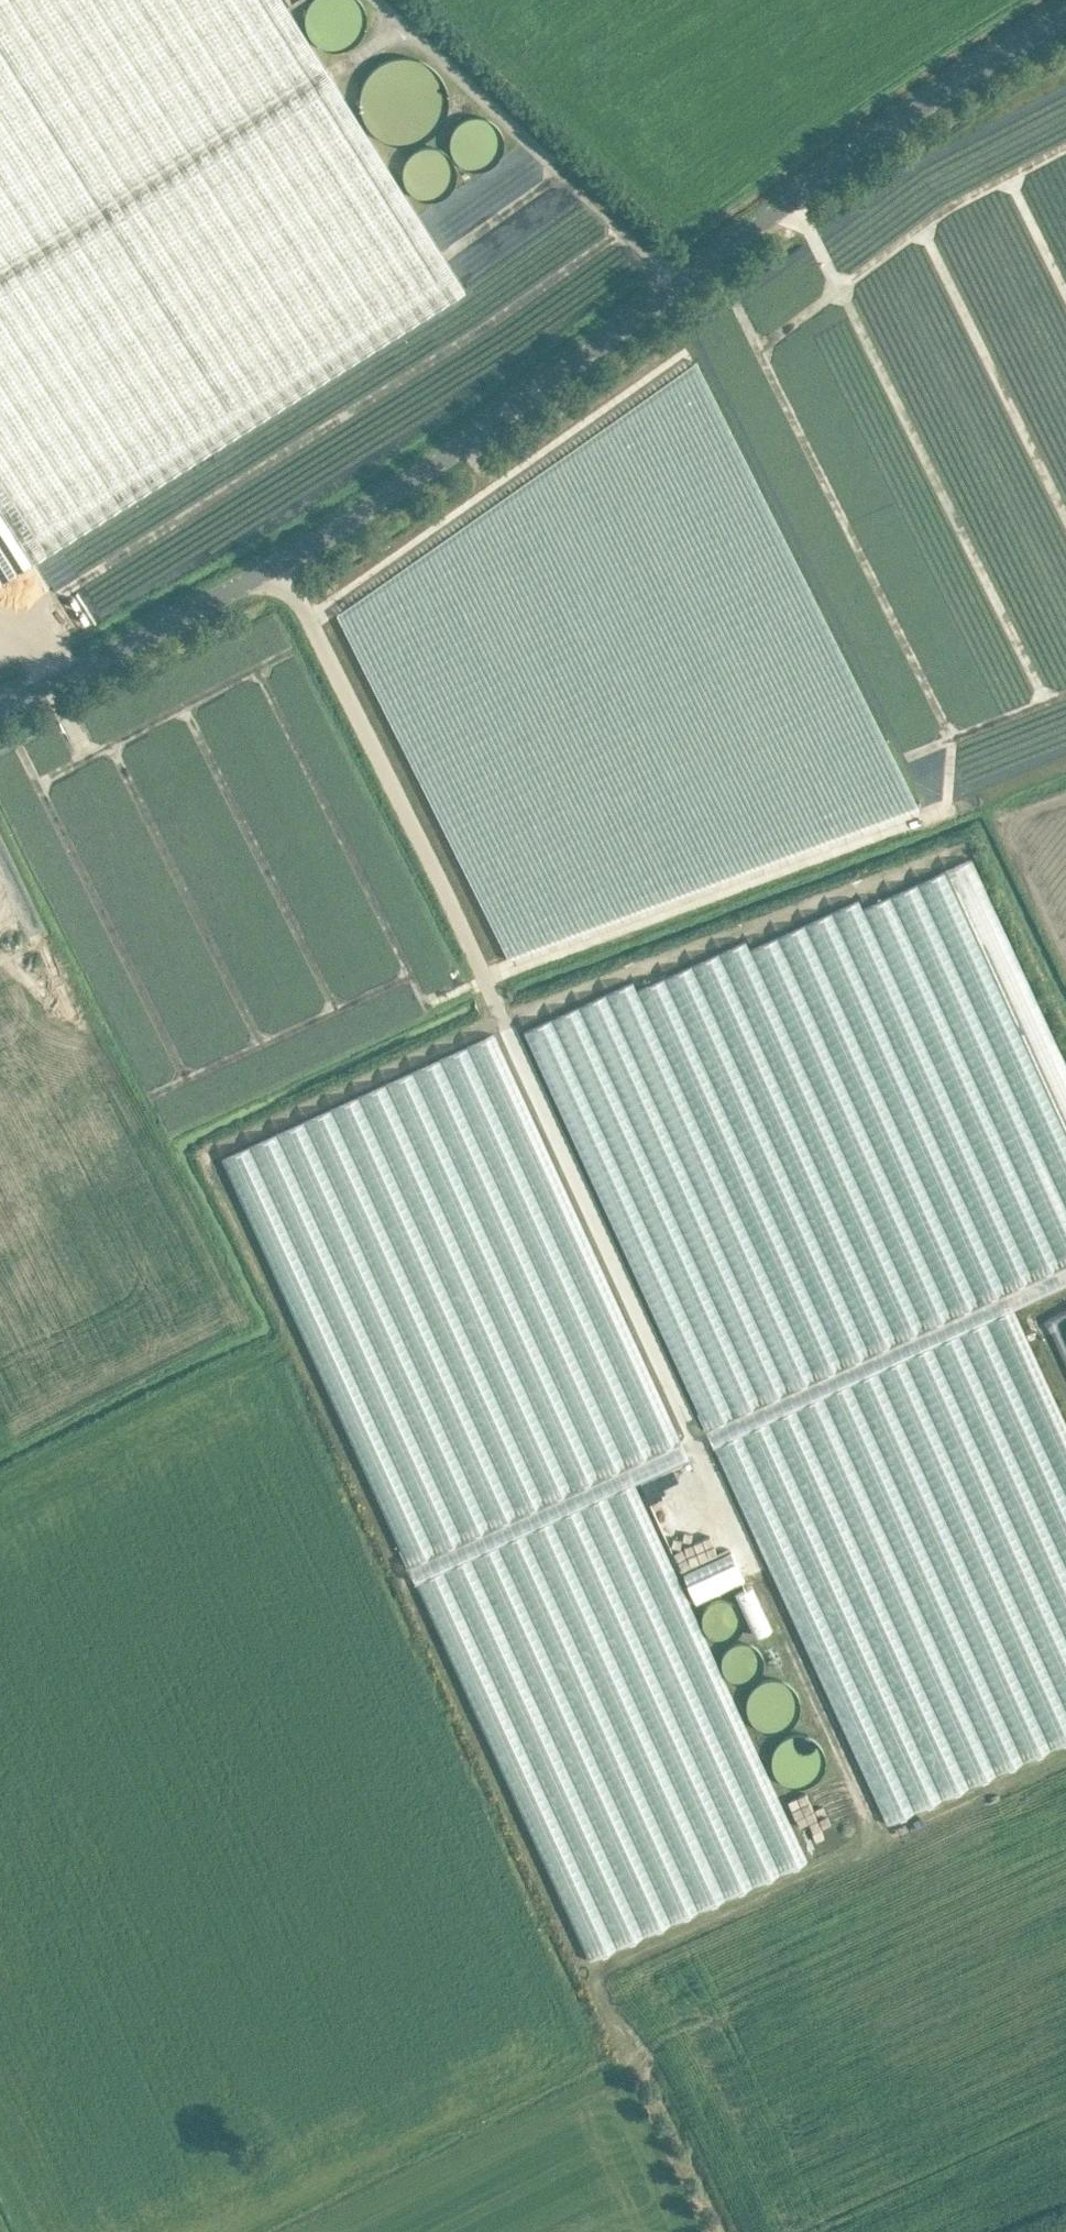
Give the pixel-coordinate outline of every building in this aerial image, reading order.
[(465,288),(284,0),(0,0),(0,582),(465,288)]
